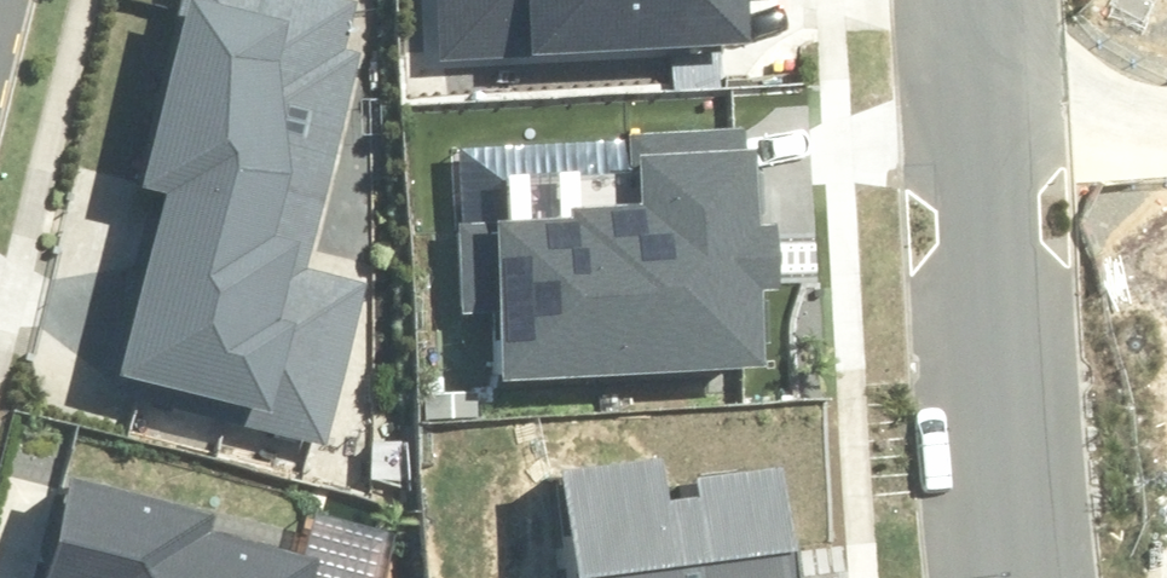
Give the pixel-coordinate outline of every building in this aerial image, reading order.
[(348,0),(183,0),(142,184),(169,194),(123,375),(167,384),(159,405),(322,447),(367,288),(309,265),(360,52),(347,51),(357,2),(348,0)] [(436,65),(753,51),(750,0),(433,0),(436,65)] [(466,232),(471,308),(504,306),(508,379),(771,364),(766,291),(783,290),(780,226),(765,227),(759,119),(632,126),(636,202),(572,206),(573,226),(466,232)] [(783,459),(702,469),(706,498),(664,503),(658,458),(561,470),(574,577),(798,577),(783,459)] [(60,479),(36,577),(298,577),(302,562),(198,536),(204,514),(60,479)]
